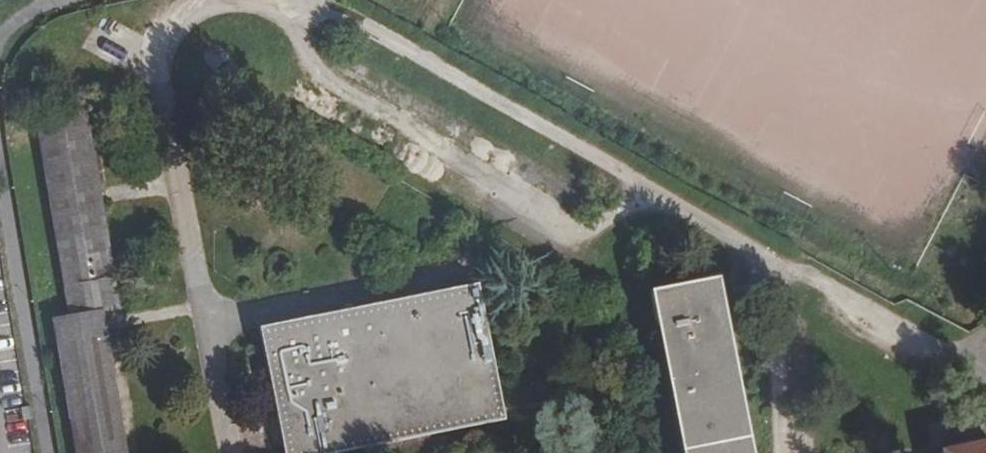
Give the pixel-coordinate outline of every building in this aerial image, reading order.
[(85,110),(37,118),(70,316),(53,319),(76,452),(126,452),(101,310),(119,308),(101,205),(99,189),(85,110)] [(28,379),(0,218),(0,452),(41,452),(28,379)] [(717,278),(648,291),(680,452),(751,452),(717,278)] [(503,420),(475,283),(257,327),(282,452),(342,452),(400,441),(503,420)] [(941,451),(941,452),(985,452),(985,443),(941,451)]
